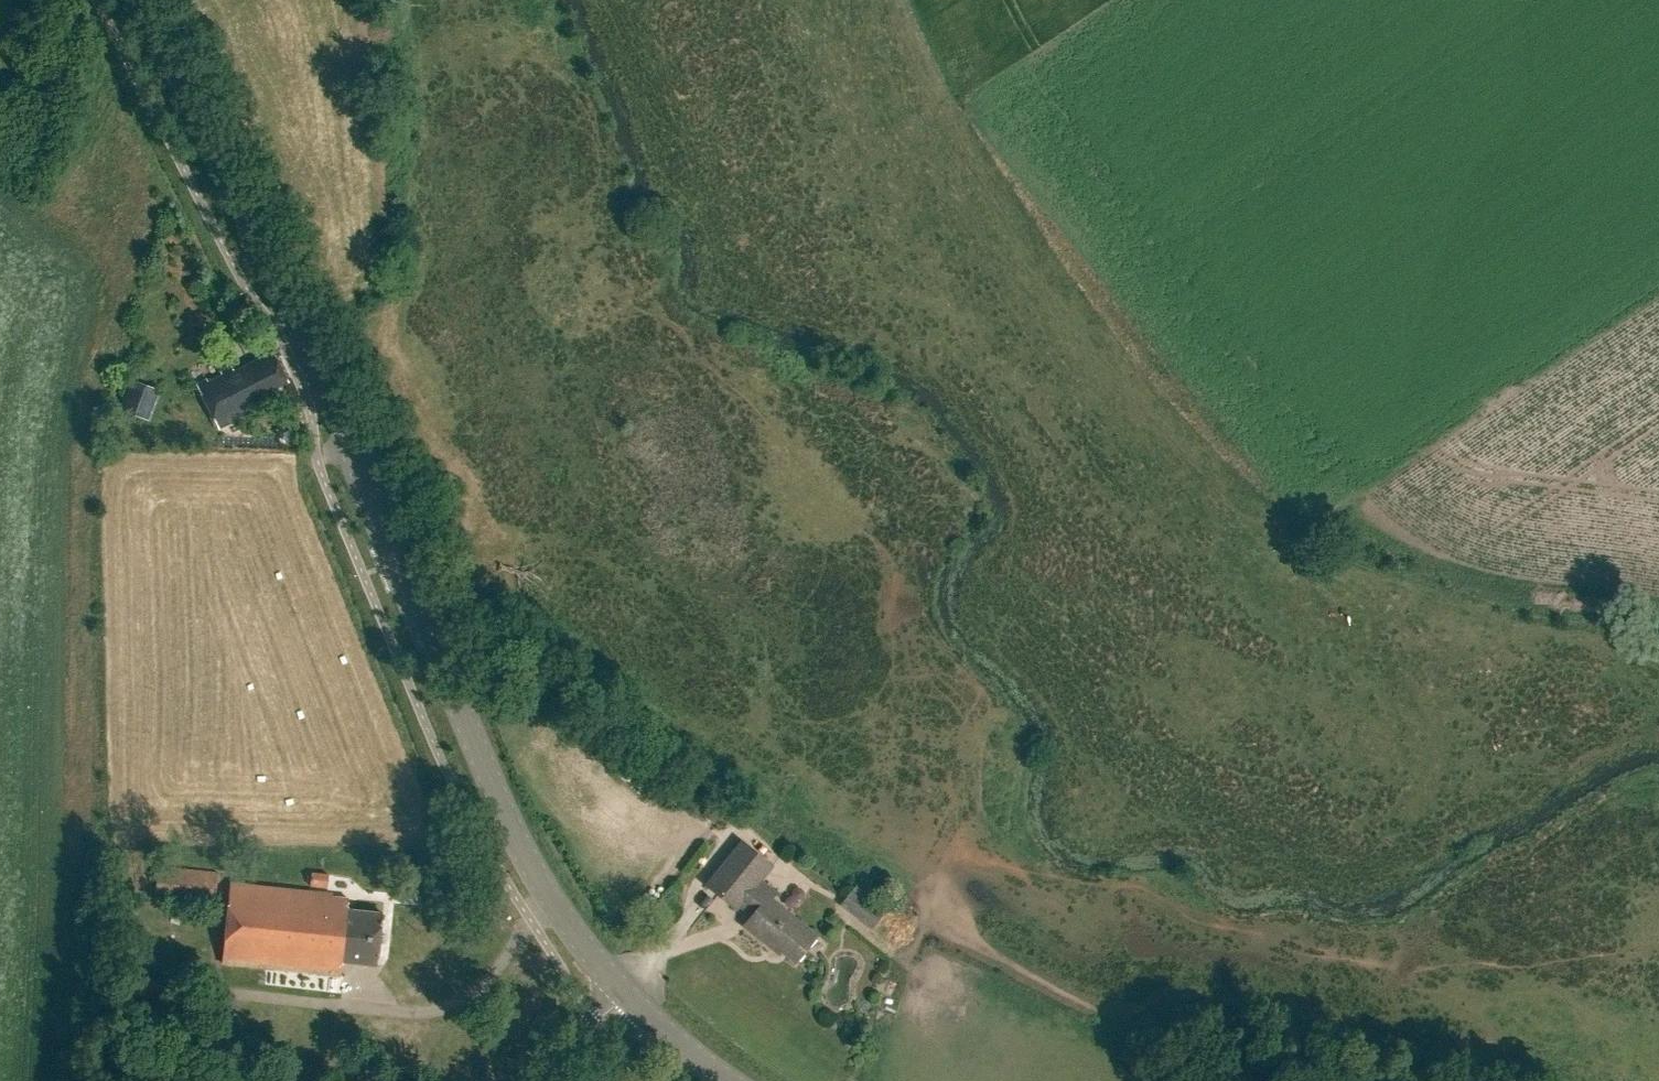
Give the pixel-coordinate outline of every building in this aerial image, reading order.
[(261,397),(290,382),(275,353),(236,374),(233,369),(200,386),(223,429),(265,406),(261,397)] [(144,419),(155,389),(132,380),(121,411),(144,419)] [(815,936),(771,899),(776,892),(761,881),(774,865),(744,841),(708,887),(736,911),(740,907),(751,916),(743,925),(777,956),(780,953),(793,964),(815,936)] [(155,900),(214,906),(218,873),(159,867),(155,900)] [(310,871),(308,886),(326,888),(328,873),(310,871)] [(347,898),(331,897),(332,892),(230,882),(222,962),(341,974),(342,960),(376,963),(382,911),(346,907),(347,898)] [(887,910),(856,885),(840,904),(871,930),(887,910)]
